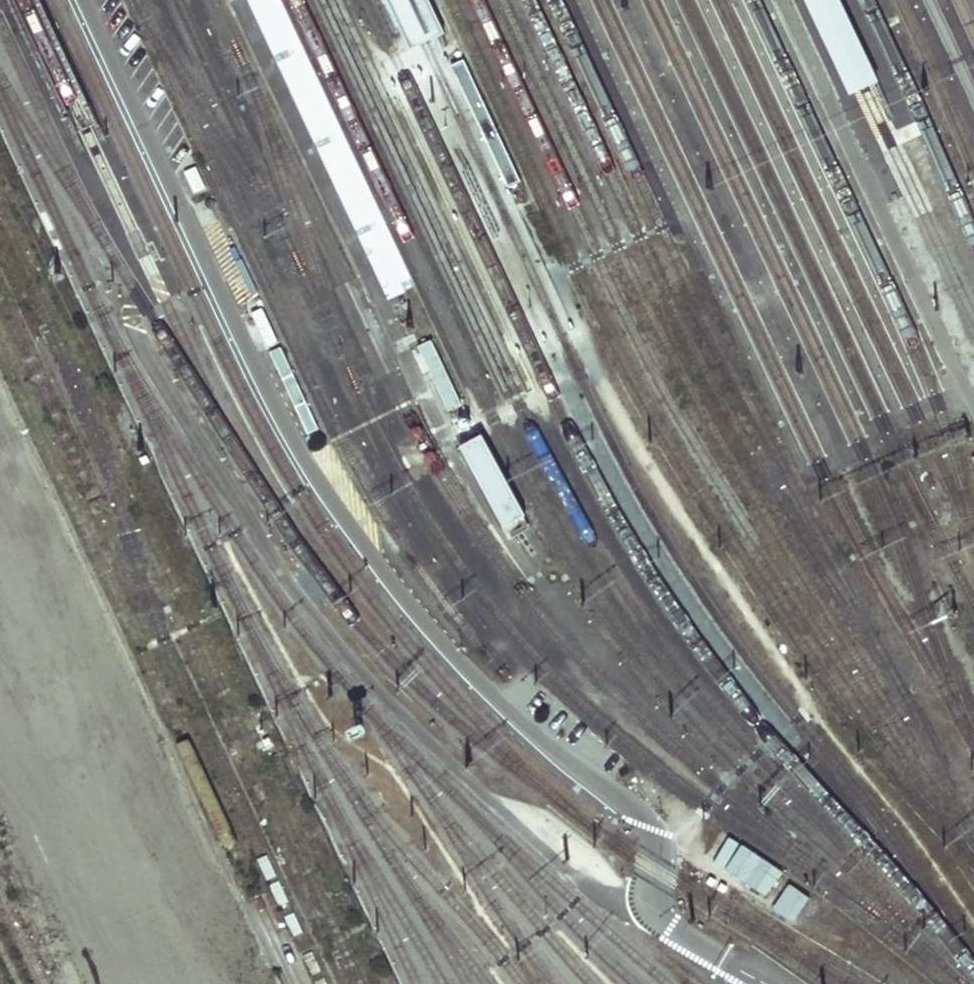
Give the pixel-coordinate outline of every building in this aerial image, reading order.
[(412,51),(447,35),(430,0),(388,0),(412,51)] [(854,96),(883,82),(844,0),(808,0),(854,96)] [(458,444),(503,525),(524,514),(479,432),(458,444)] [(703,858),(766,898),(784,871),(721,830),(703,858)] [(789,884),(771,911),(793,925),(811,898),(789,884)]
